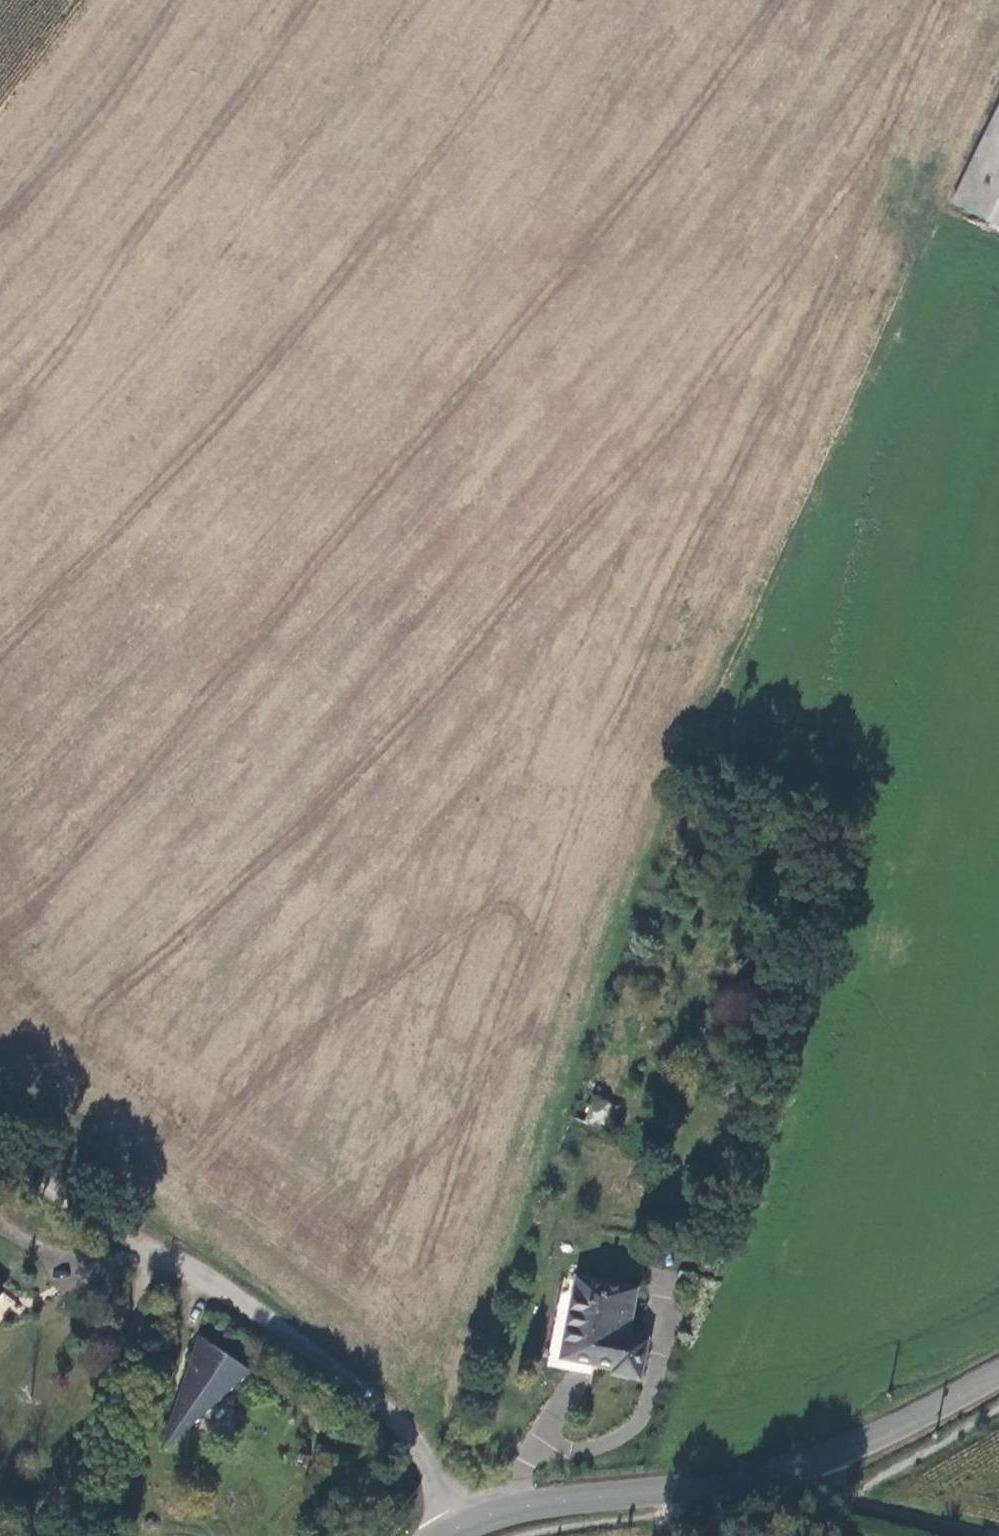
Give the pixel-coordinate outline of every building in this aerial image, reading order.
[(998,226),(998,106),(951,203),(998,226)] [(584,1120),(603,1126),(612,1102),(592,1095),(584,1120)] [(628,1338),(636,1294),(579,1283),(564,1361),(593,1367),(594,1363),(623,1370),(623,1376),(643,1381),(649,1343),(628,1338)] [(204,1340),(168,1450),(253,1374),(204,1340)]
